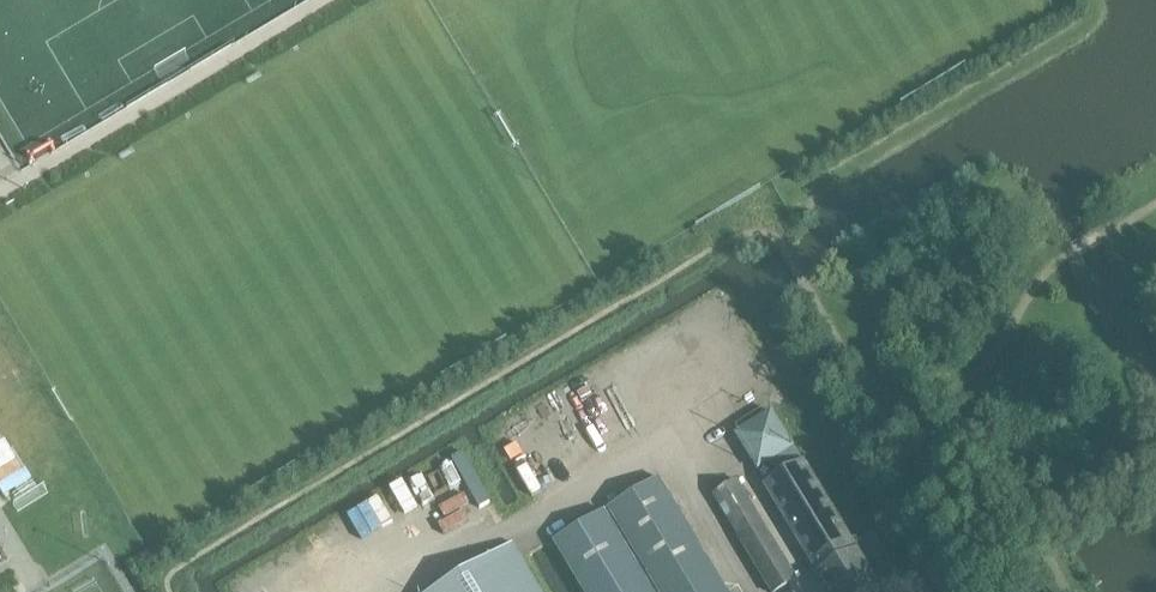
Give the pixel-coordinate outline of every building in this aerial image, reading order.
[(602,389),(499,451),(524,492),(627,430),(602,389)] [(735,434),(758,471),(770,464),(778,477),(765,485),(829,591),(882,591),(865,564),(888,552),(873,534),(856,538),(771,411),(735,434)] [(0,439),(0,485),(3,491),(29,476),(6,436),(0,439)] [(465,471),(362,533),(387,574),(490,512),(465,471)] [(658,478),(608,508),(659,591),(727,591),(658,478)] [(737,480),(713,494),(772,591),(778,591),(796,580),(737,480)] [(554,540),(585,591),(653,591),(604,511),(554,540)] [(497,591),(535,591),(525,575),(497,591)]
